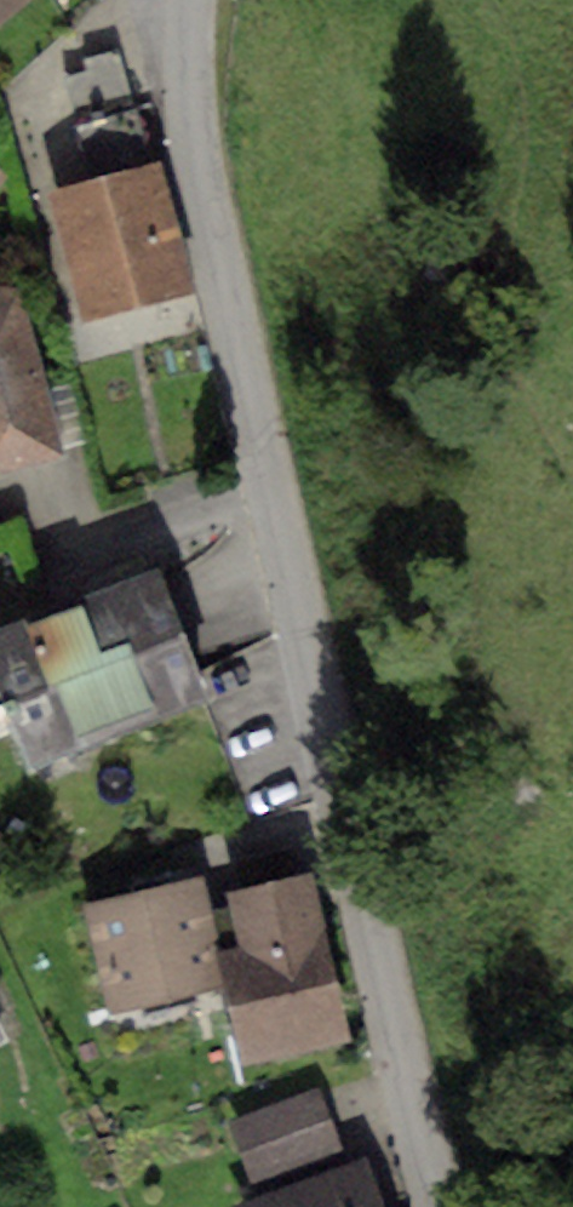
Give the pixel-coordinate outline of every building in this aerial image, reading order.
[(25,0),(0,0),(0,21),(25,0)] [(64,78),(91,183),(152,169),(122,51),(83,61),(86,73),(64,78)] [(91,183),(43,195),(73,322),(194,293),(163,166),(152,169),(91,183)] [(61,454),(21,288),(0,286),(0,472),(61,454)] [(0,631),(0,690),(32,773),(203,707),(151,573),(0,631)] [(310,872),(229,891),(241,944),(216,950),(224,987),(242,1063),(349,1038),(310,872)] [(200,879),(80,907),(105,1014),(224,987),(216,950),(200,879)] [(320,1092),(230,1119),(249,1181),(339,1154),(320,1092)] [(233,1205),(234,1206),(389,1206),(370,1155),(233,1205)]
